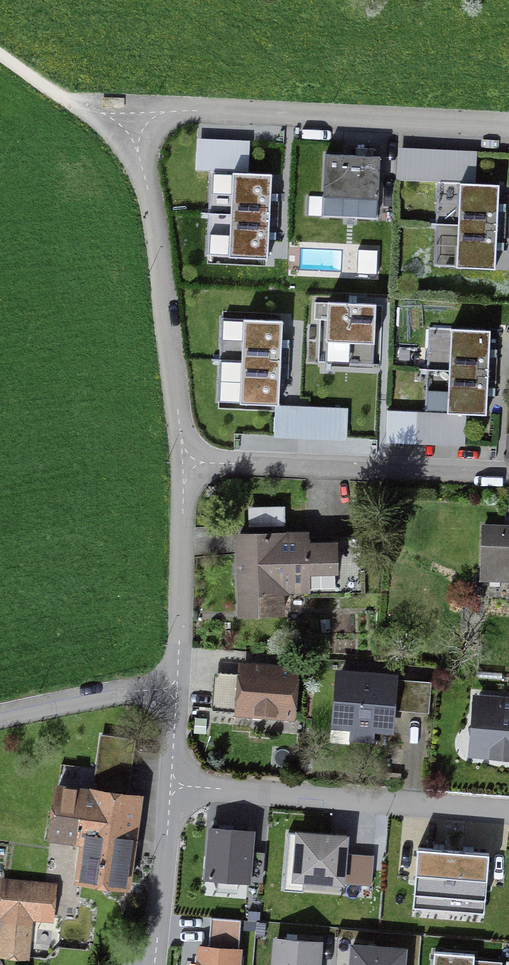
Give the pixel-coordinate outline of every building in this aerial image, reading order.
[(397,149),(396,181),(437,183),(474,185),(475,153),(454,152),(436,151),(417,150),(397,149)] [(377,222),(379,162),(324,160),(322,219),(377,222)] [(271,195),(272,176),(232,174),(228,256),(267,258),(269,237),(271,195)] [(496,245),(497,228),(498,206),(499,186),(474,185),(437,183),(433,267),(495,270),(496,245)] [(302,269),(341,270),(342,251),(302,250),(302,269)] [(491,353),(491,336),(430,334),(427,415),(464,416),(489,417),(489,391),(490,378),(491,353)] [(408,444),(425,445),(442,445),(463,446),(464,416),(427,415),(426,415),(388,414),(387,444),(408,444)] [(482,528),(480,576),(508,577),(508,529),(482,528)] [(304,536),(238,538),(240,614),(281,613),(281,597),(361,595),(360,540),(304,542),(304,536)] [(213,684),(211,710),(289,717),(292,673),(241,669),(240,687),(213,684)] [(372,728),(388,730),(392,681),(338,677),(334,725),(350,726),(349,739),(371,741),(372,728)] [(411,683),(409,713),(427,714),(429,684),(411,683)] [(476,702),(475,716),(474,716),(471,723),(471,731),(472,738),(473,738),(472,753),(487,754),(487,757),(501,760),(508,759),(508,704),(476,702)] [(103,738),(96,784),(128,788),(134,742),(103,738)] [(81,880),(121,885),(133,799),(56,790),(49,838),(78,842),(80,837),(87,838),(81,880)] [(248,880),(251,832),(237,831),(210,829),(207,877),(248,880)] [(285,879),(343,884),(347,837),(339,837),(290,832),(285,879)] [(438,849),(417,848),(413,894),(485,900),(489,853),(467,852),(438,849)] [(29,917),(43,919),(46,889),(1,884),(0,895),(0,915),(3,915),(0,948),(0,955),(25,957),(29,917)] [(241,922),(211,920),(209,946),(200,946),(198,964),(237,964),(241,922)] [(277,939),(275,964),(317,964),(319,943),(291,940),(277,939)] [(406,949),(369,945),(351,944),(349,964),(404,964),(406,949)] [(474,956),(434,952),(433,964),(474,964),(474,956)]
